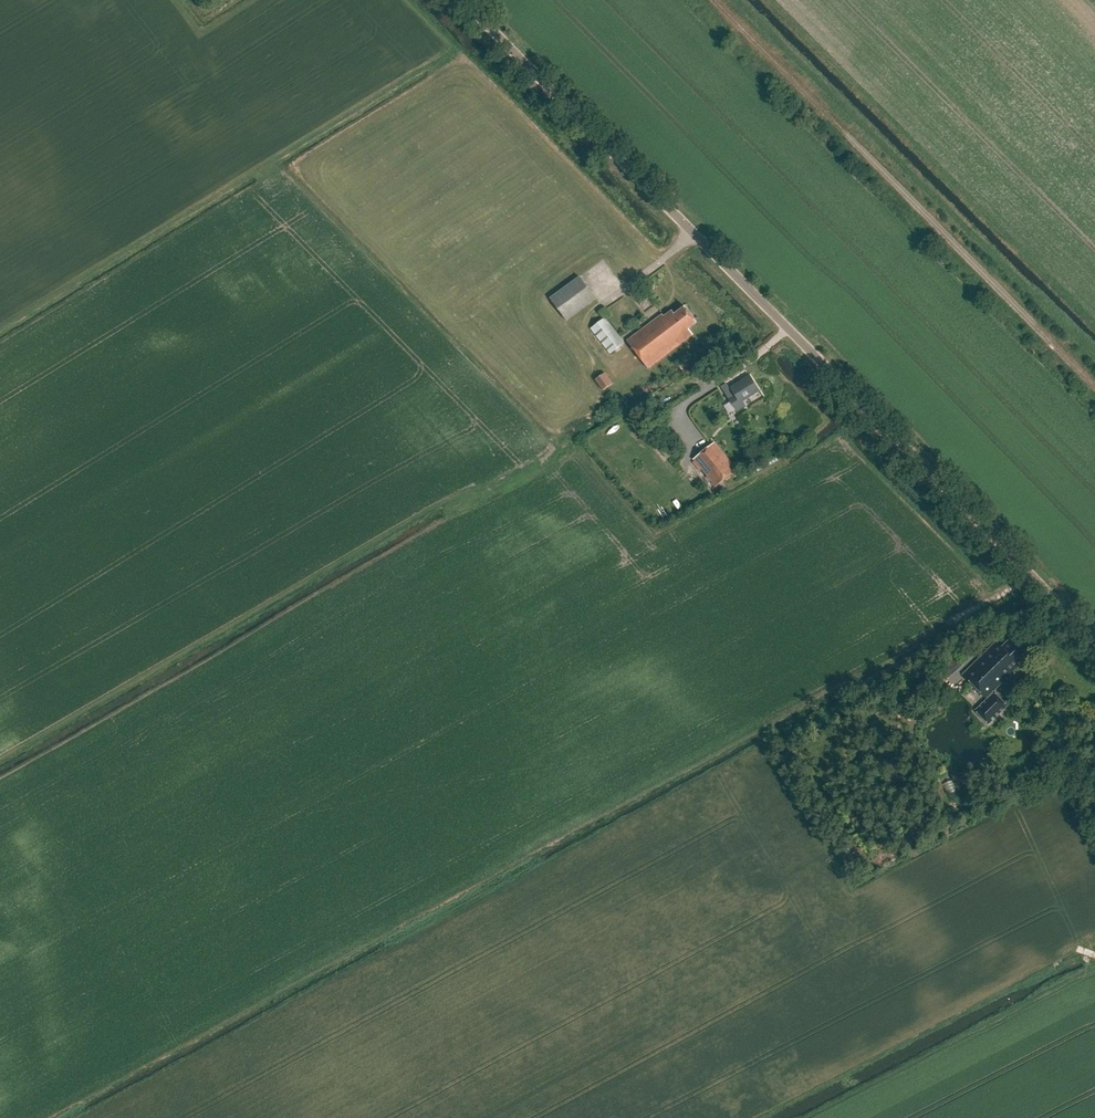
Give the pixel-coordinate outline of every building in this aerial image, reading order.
[(568,323),(596,300),(580,279),(551,301),(568,323)] [(697,323),(685,307),(675,315),(672,311),(664,317),(662,315),(628,341),(627,341),(648,369),(693,335),(689,329),(697,323)] [(610,355),(625,344),(605,318),(591,330),(610,355)] [(603,391),(613,384),(605,373),(595,380),(603,391)] [(762,395),(750,376),(730,389),(735,396),(729,400),(736,411),(762,395)] [(669,458),(675,454),(665,443),(660,448),(669,458)] [(716,487),(737,471),(714,443),(693,460),(716,487)] [(1026,656),(1010,640),(1001,648),(996,643),(963,674),(986,698),(974,709),(988,723),(1006,706),(993,692),(1014,673),(1012,672),(1019,666),(1017,664),(1026,656)]
